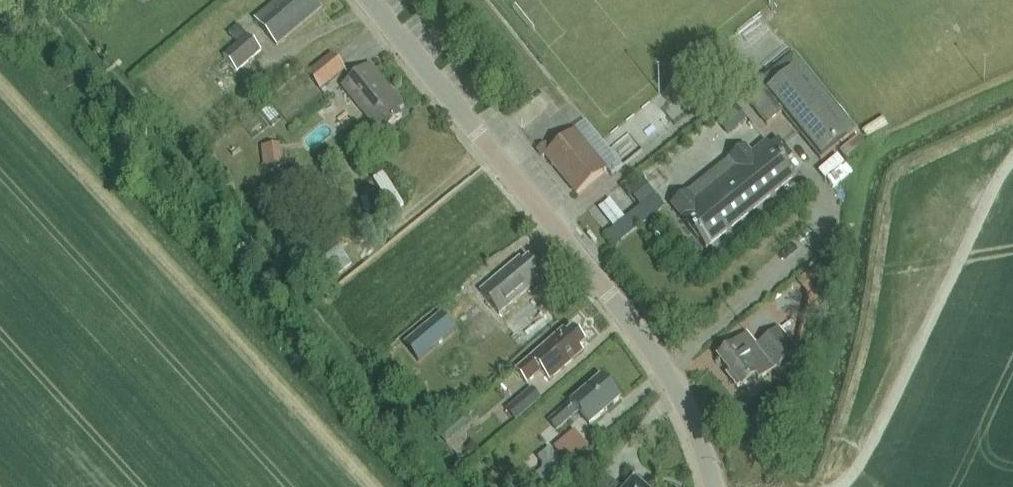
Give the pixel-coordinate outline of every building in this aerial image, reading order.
[(322,9),(314,0),(279,0),(255,20),(277,46),(322,9)] [(229,35),(237,44),(247,36),(239,27),(229,35)] [(226,97),(245,80),(239,73),(262,53),(248,37),(206,73),(226,97)] [(333,53),(303,77),(315,93),(346,69),(333,53)] [(795,56),(744,97),(767,126),(783,113),(821,161),(856,133),(795,56)] [(397,112),(404,106),(370,65),(343,87),(376,128),(382,124),(386,130),(402,117),(397,112)] [(524,128),(550,106),(542,97),(516,120),(524,128)] [(737,108),(726,117),(737,129),(748,121),(737,108)] [(545,156),(577,195),(607,171),(574,131),(551,150),(546,143),(537,150),(543,157),(545,156)] [(848,157),(867,144),(862,137),(843,150),(848,157)] [(706,250),(796,177),(785,164),(793,158),(779,139),(770,146),(768,142),(752,155),(745,147),(672,206),(684,221),(683,222),(706,250)] [(265,145),(266,165),(285,164),(284,143),(265,145)] [(641,180),(627,191),(640,207),(651,198),(654,195),(647,187),(641,180)] [(615,226),(628,218),(614,198),(601,206),(615,226)] [(335,240),(304,265),(322,289),(354,264),(335,240)] [(541,274),(529,260),(523,264),(520,260),(481,293),(499,315),(539,282),(535,278),(541,274)] [(439,312),(402,344),(418,363),(456,331),(439,312)] [(580,348),(585,344),(573,330),(568,334),(564,330),(517,371),(528,385),(542,373),(550,382),(584,352),(580,348)] [(759,381),(796,350),(780,330),(757,348),(747,336),(719,358),(732,374),(728,376),(738,388),(741,386),(742,387),(755,377),(759,381)] [(557,430),(579,412),(590,426),(621,400),(601,377),(550,421),(557,430)] [(531,386),(506,408),(516,420),(542,398),(531,386)] [(443,431),(439,435),(446,444),(451,440),(443,431)] [(551,481),(566,468),(555,455),(543,465),(542,471),(551,481)] [(599,486),(619,486),(607,477),(599,486)]
